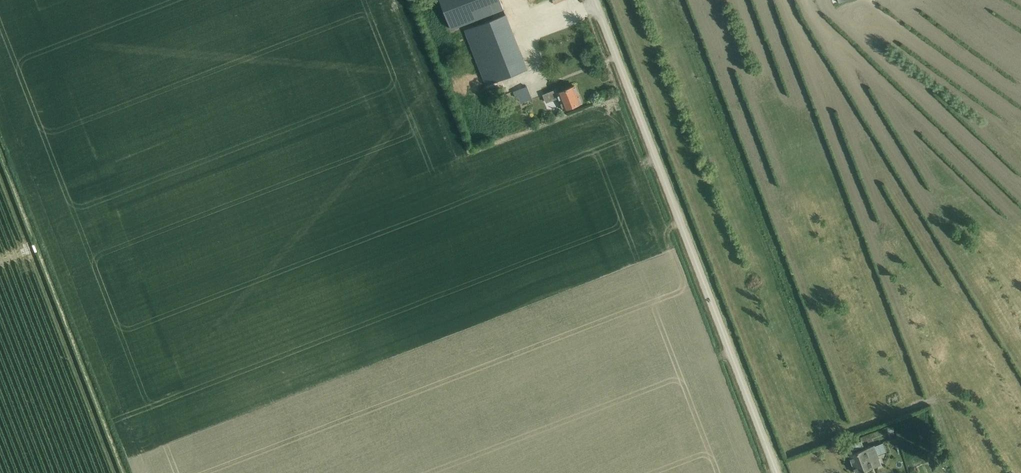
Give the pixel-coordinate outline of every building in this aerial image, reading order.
[(504,9),(500,0),(440,0),(451,29),(504,9)] [(486,85),(527,69),(506,14),(465,30),(486,85)] [(564,109),(582,102),(575,85),(558,92),(557,89),(544,95),(547,102),(559,97),(564,109)] [(514,92),(518,103),(532,98),(527,86),(514,92)] [(861,441),(849,445),(851,451),(863,446),(861,441)] [(849,455),(852,463),(854,463),(854,465),(853,465),(856,472),(858,472),(873,467),(872,466),(875,466),(880,464),(877,455),(887,452),(884,442),(873,446),(849,455)]
